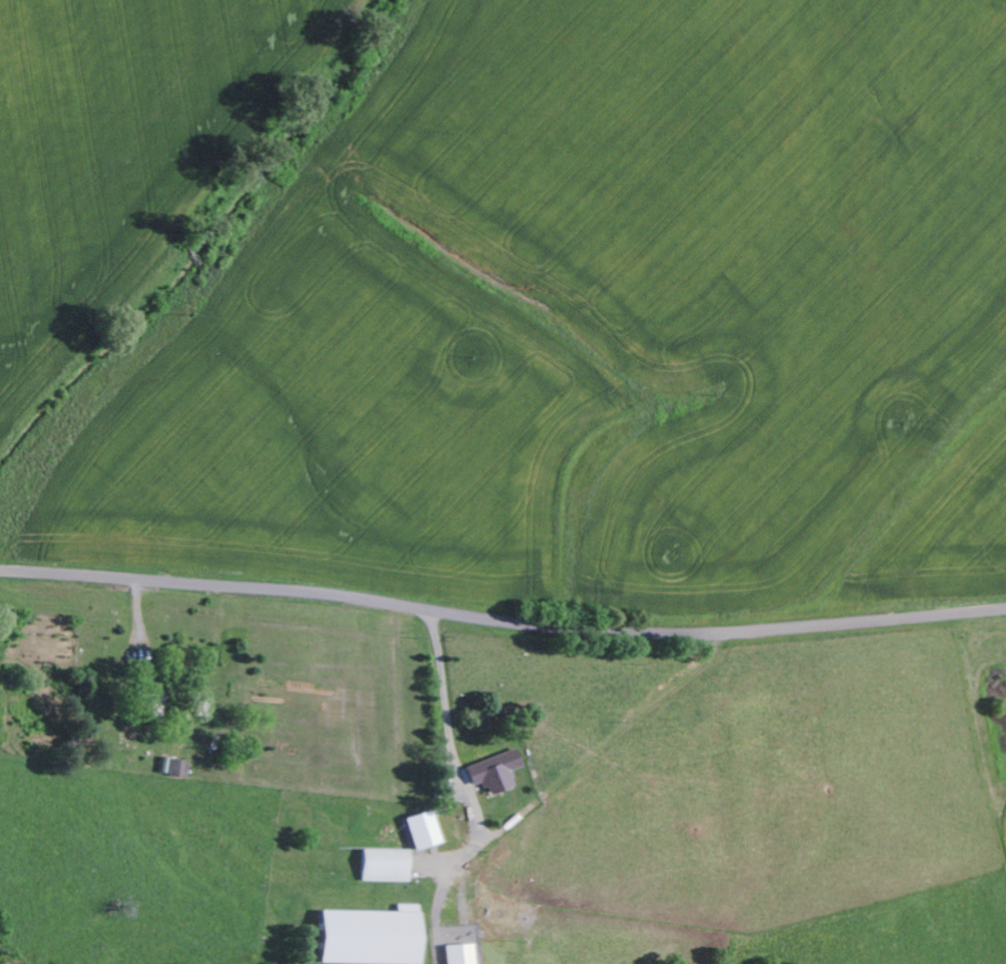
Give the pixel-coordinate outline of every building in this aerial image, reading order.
[(163,686),(142,686),(142,695),(137,695),(137,711),(162,712),(163,686)] [(465,767),(471,786),(483,783),(487,796),(514,786),(509,772),(522,767),(516,750),(465,767)] [(402,819),(412,851),(438,843),(428,811),(402,819)] [(360,882),(406,882),(407,851),(360,850),(360,882)] [(415,905),(396,905),(395,912),(317,911),(316,963),(414,963),(415,905)] [(443,963),(470,963),(469,945),(442,946),(443,963)]
